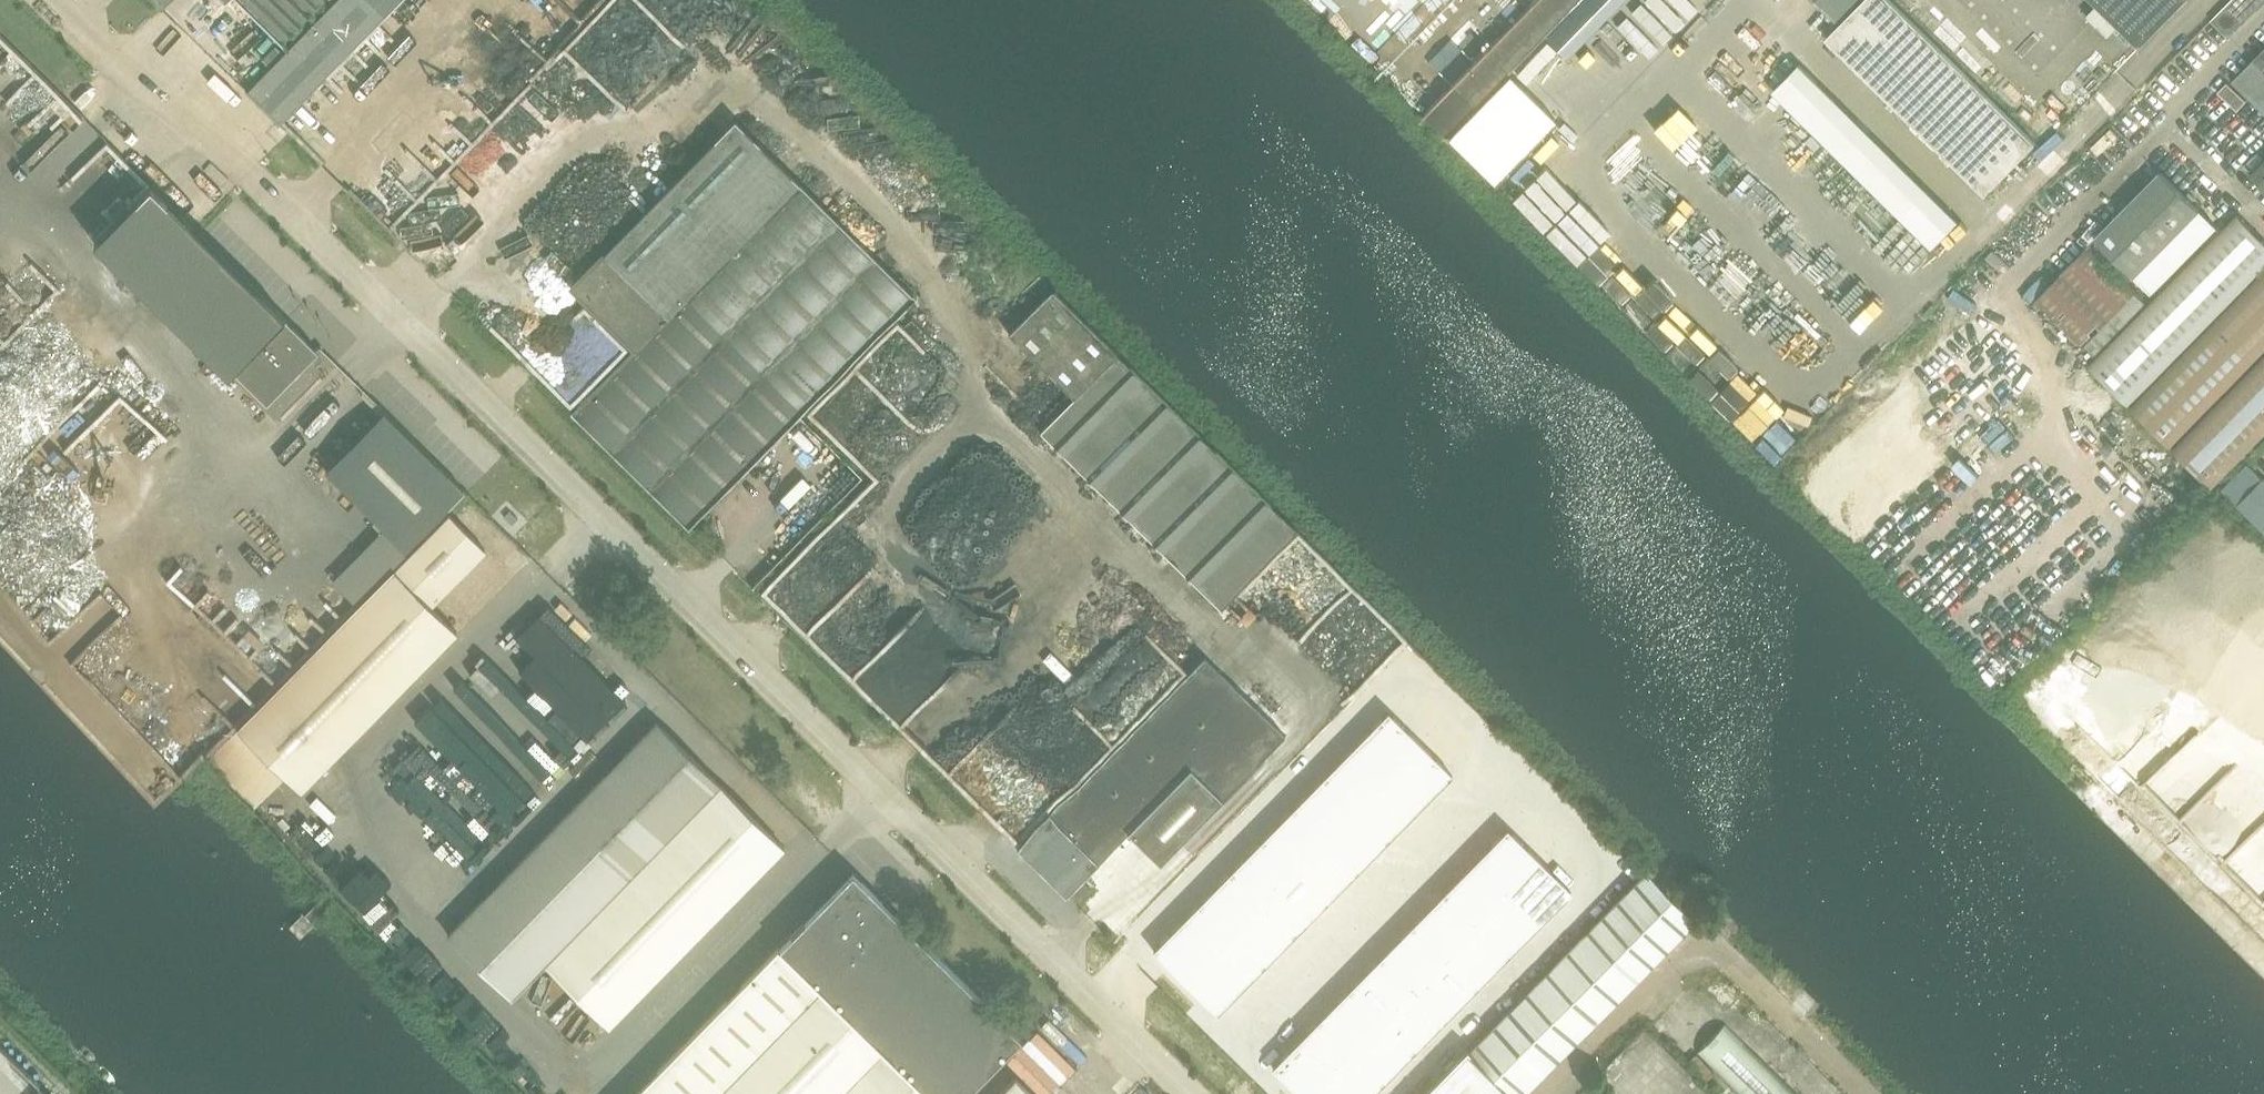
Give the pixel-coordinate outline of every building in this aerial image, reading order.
[(273,44),(277,48),(324,0),(228,0),(273,44)] [(246,91),(258,102),(273,117),(280,123),(401,0),(335,0),(246,91)] [(1423,113),(1444,135),(1449,130),(1473,106),(1507,72),(1577,0),(1534,0),(1423,113)] [(1856,0),(1817,0),(1837,20),(1856,0)] [(1827,35),(1985,193),(2036,142),(1894,0),(1862,0),(1827,35)] [(2097,4),(2086,15),(2108,37),(2119,25),(2140,46),(2184,0),(2093,0),(2097,4)] [(2241,0),(2233,0),(2214,20),(2229,35),(2253,11),(2241,0)] [(2263,0),(2241,0),(2253,11),(2263,0)] [(2232,81),(2263,112),(2263,49),(2232,81)] [(1800,63),(1774,88),(1932,246),(1958,220),(1800,63)] [(1558,117),(1511,70),(1448,134),(1496,181),(1558,117)] [(603,255),(667,317),(686,297),(802,410),(913,297),(794,179),(734,121),(603,255)] [(2216,225),(2159,170),(2094,238),(2150,292),(2216,225)] [(2092,354),(2133,394),(2263,260),(2263,225),(2240,201),(2092,354)] [(2090,242),(2063,270),(2119,325),(2146,297),(2090,242)] [(667,317),(603,255),(572,287),(632,346),(622,356),(626,359),(667,317)] [(2136,397),(2177,438),(2263,349),(2263,266),(2136,397)] [(2119,325),(2063,270),(2036,298),(2092,352),(2119,325)] [(1010,332),(1075,396),(1118,352),(1053,288),(1010,332)] [(802,410),(686,297),(667,317),(626,359),(574,412),(689,525),(802,410)] [(234,367),(233,368),(267,402),(317,351),(318,350),(296,328),(284,317),(234,367)] [(1299,530),(1118,352),(1075,396),(1041,430),(1222,608),(1299,530)] [(2180,441),(2222,481),(2263,438),(2263,355),(2180,441)] [(464,492),(384,413),(326,471),(407,550),(464,492)] [(2262,478),(2249,465),(2246,462),(2220,489),(2236,505),(2263,532),(2263,480),(2262,478)] [(511,511),(505,517),(513,524),(518,518),(511,511)] [(256,808),(286,776),(301,791),(456,633),(430,608),(485,551),(448,515),(238,729),(207,760),(256,808)] [(1017,848),(1065,895),(1127,832),(1159,863),(1285,735),(1205,656),(1017,848)] [(1388,711),(1153,950),(1218,1013),(1453,774),(1388,711)] [(610,1026),(785,847),(721,785),(656,722),(447,936),(512,999),(546,964),(610,1026)] [(1272,1067),(1300,1093),(1373,1093),(1572,891),(1507,828),(1272,1067)] [(1647,870),(1456,1065),(1453,1062),(1422,1093),(1522,1093),(1695,917),(1651,874),(1647,870)] [(985,1002),(853,873),(637,1093),(967,1093),(1022,1038),(985,1002)] [(1082,880),(1071,891),(1079,899),(1090,887),(1082,880)] [(37,1085),(0,1049),(0,1093),(46,1093),(37,1085)] [(1016,1077),(999,1093),(1033,1093),(1016,1077)]
